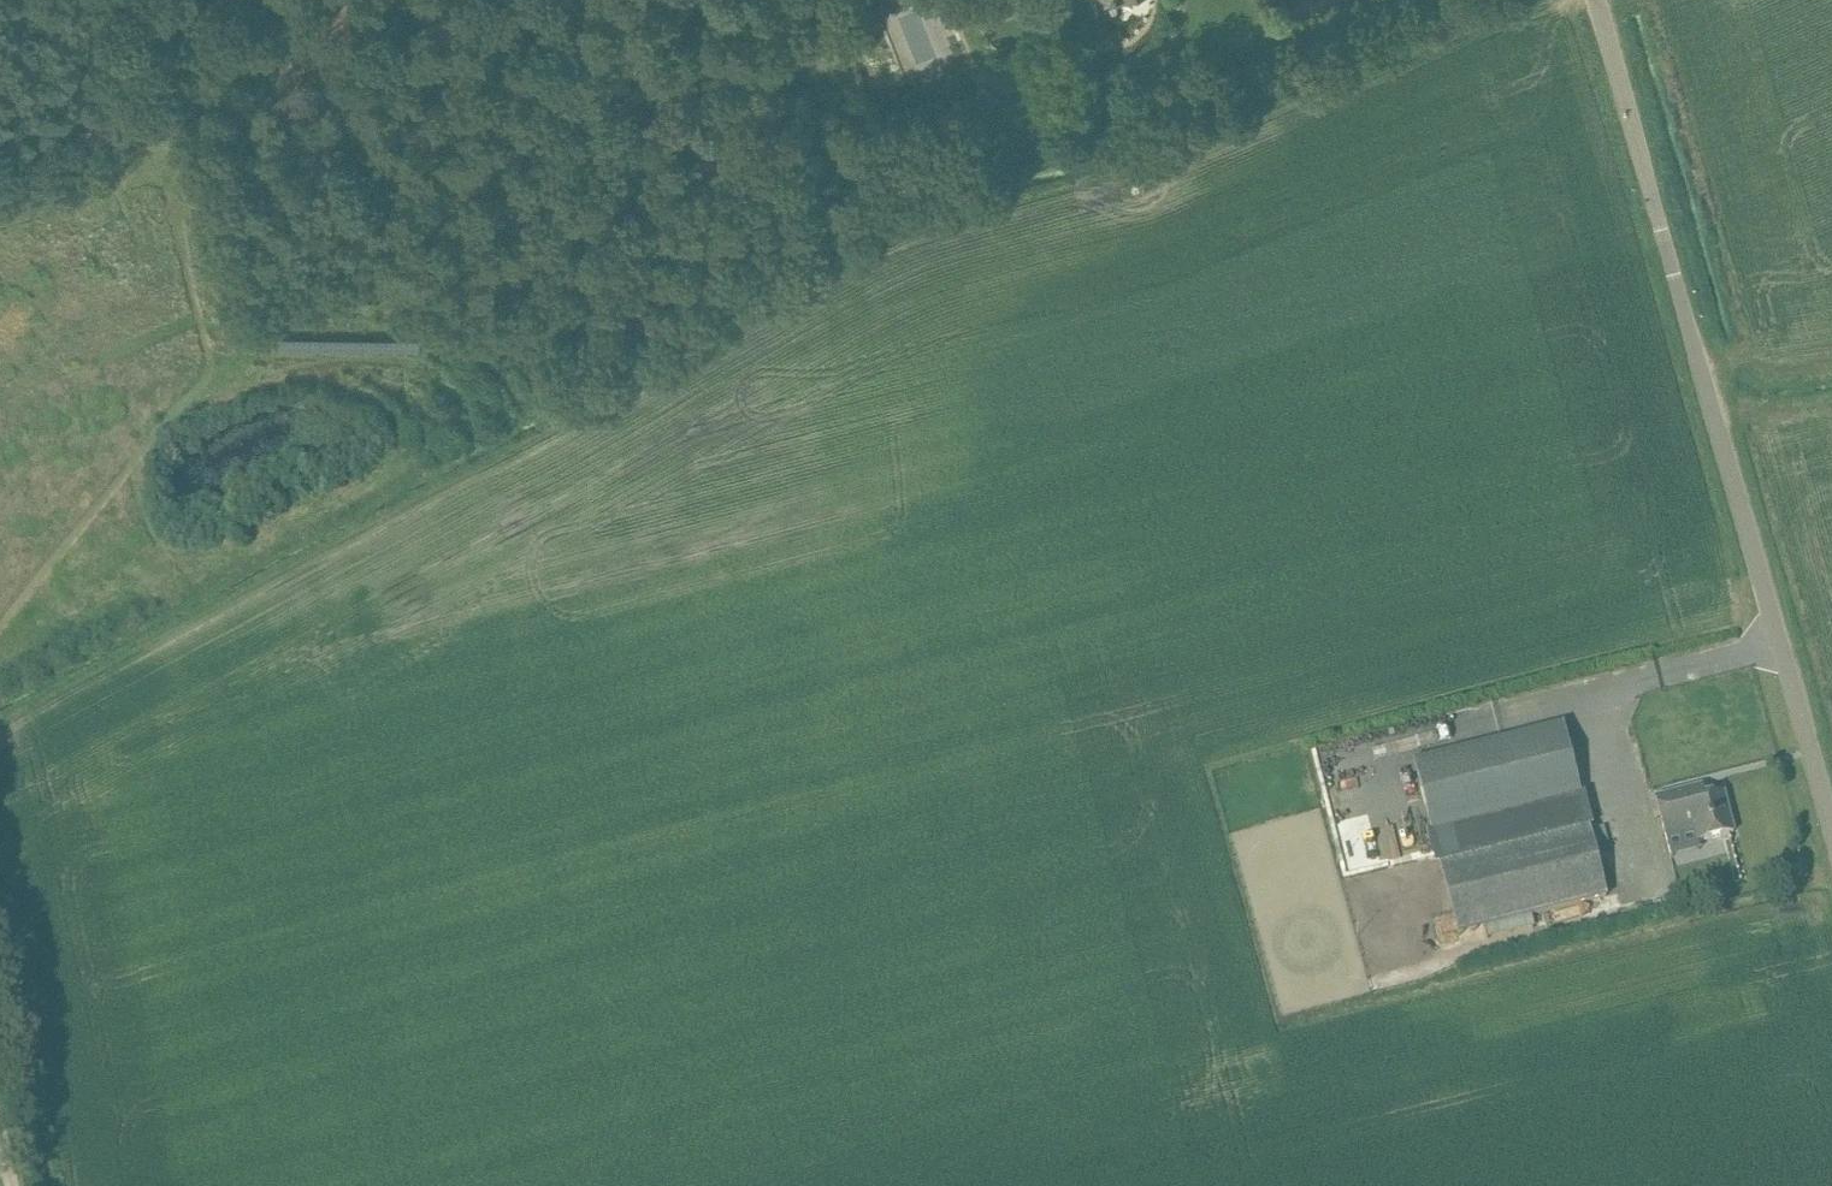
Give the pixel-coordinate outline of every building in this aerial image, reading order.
[(1604,826),(1590,829),(1589,826),(1593,825),(1585,793),(1581,794),(1563,724),(1414,761),(1432,831),(1427,832),(1435,865),(1441,863),(1458,933),(1607,896),(1594,844),(1608,840),(1604,826)] [(1693,828),(1696,842),(1734,833),(1723,793),(1705,798),(1702,787),(1657,798),(1666,835),(1693,828)]
